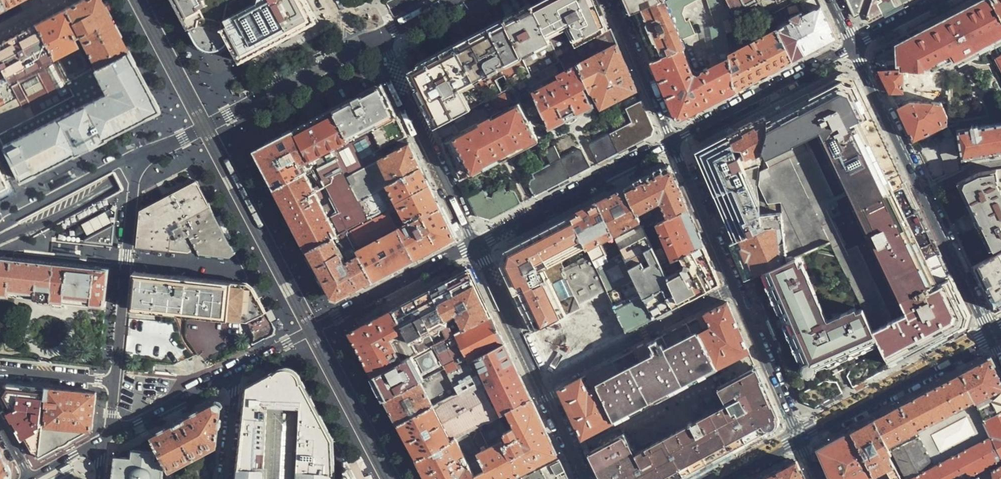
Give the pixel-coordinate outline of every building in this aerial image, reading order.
[(66,83),(127,50),(112,21),(101,0),(80,0),(34,24),(66,83)] [(183,15),(198,44),(206,48),(207,48),(215,48),(224,45),(230,40),(241,60),(318,21),(307,0),(175,0),(183,15)] [(595,0),(544,0),(533,6),(558,56),(571,49),(608,30),(595,0)] [(631,14),(662,0),(625,0),(631,14)] [(631,14),(642,38),(651,61),(682,47),(685,46),(682,40),(666,2),(665,0),(663,0),(662,0),(631,14)] [(651,61),(664,89),(676,118),(679,119),(682,120),(737,91),(728,57),(726,33),(733,32),(723,0),(707,0),(715,24),(711,27),(716,65),(700,72),(701,75),(697,76),(694,74),(682,47),(651,61)] [(666,2),(682,40),(695,34),(690,21),(687,22),(683,14),(684,6),(696,0),(669,0),(666,2)] [(735,14),(757,2),(756,0),(728,0),(735,14)] [(818,0),(806,0),(802,3),(800,3),(804,12),(808,10),(810,12),(803,16),(801,13),(790,19),(791,22),(776,30),(792,62),(836,37),(826,18),(818,0)] [(853,16),(858,13),(863,0),(846,0),(853,16)] [(908,0),(871,0),(866,16),(868,21),(908,0)] [(943,73),(1000,43),(1000,19),(991,0),(984,0),(953,16),(894,47),(893,71),(943,73)] [(1000,19),(1000,0),(991,0),(1000,19)] [(757,2),(735,14),(738,20),(765,17),(757,2)] [(517,14),(504,21),(532,77),(560,62),(558,56),(533,6),(517,14)] [(532,77),(504,21),(483,32),(443,52),(408,71),(435,128),(500,93),(494,82),(502,77),(508,89),(524,81),(532,77)] [(0,42),(0,65),(8,81),(15,78),(18,85),(12,88),(14,91),(0,99),(0,108),(18,99),(27,117),(0,131),(0,134),(73,96),(66,83),(34,24),(11,37),(0,42)] [(615,39),(611,29),(608,30),(571,49),(577,62),(611,44),(615,39)] [(765,75),(792,62),(776,30),(728,57),(737,91),(765,75)] [(602,106),(637,88),(627,66),(617,44),(579,65),(587,84),(590,89),(593,88),(602,106)] [(874,59),(880,71),(893,71),(894,47),(875,57),(874,59)] [(587,84),(579,65),(577,62),(571,49),(558,56),(560,62),(564,60),(569,70),(560,74),(561,78),(544,87),(543,85),(538,88),(538,90),(534,93),(550,127),(564,120),(566,121),(570,121),(575,119),(577,118),(578,117),(579,112),(593,104),(585,85),(587,84)] [(66,83),(73,96),(0,134),(0,139),(20,180),(36,171),(148,115),(159,110),(135,64),(127,50),(66,83)] [(0,99),(14,91),(12,88),(8,81),(0,65),(0,98),(0,99)] [(889,90),(891,93),(904,94),(895,73),(893,71),(880,71),(889,90)] [(920,103),(934,104),(941,104),(947,104),(946,97),(944,95),(943,73),(893,71),(895,73),(901,73),(911,94),(920,94),(920,103)] [(771,212),(759,213),(761,226),(752,228),(752,234),(734,243),(729,245),(737,262),(745,280),(750,277),(829,242),(869,323),(882,350),(891,367),(902,361),(899,356),(912,349),(925,343),(929,347),(964,328),(969,315),(908,189),(852,76),(841,74),(807,94),(809,99),(797,105),(783,112),(779,108),(763,116),(765,119),(760,150),(765,158),(762,159),(767,168),(758,172),(756,186),(771,212)] [(487,120),(442,144),(448,156),(454,169),(460,180),(488,166),(487,165),(518,148),(523,146),(524,147),(538,139),(520,102),(509,108),(508,104),(512,101),(509,95),(521,89),(526,98),(531,96),(524,81),(508,89),(506,90),(507,93),(493,101),(497,109),(503,106),(504,110),(492,117),(491,115),(485,117),(487,120)] [(402,128),(381,85),(367,91),(333,109),(349,138),(371,127),(382,147),(406,136),(402,128)] [(0,108),(0,131),(27,117),(18,99),(0,108)] [(613,130),(625,150),(651,137),(652,132),(653,127),(642,100),(625,108),(631,121),(613,130)] [(906,125),(913,140),(924,135),(927,138),(936,134),(935,130),(948,125),(948,118),(941,104),(934,104),(934,106),(912,106),(897,109),(906,125)] [(349,138),(333,109),(303,125),(293,130),(314,168),(335,156),(345,175),(386,155),(382,147),(371,127),(349,138)] [(279,110),(266,117),(270,125),(283,118),(279,110)] [(738,130),(728,135),(740,159),(744,157),(750,168),(758,165),(760,150),(765,119),(763,116),(738,130)] [(976,126),(976,125),(969,126),(969,128),(955,130),(960,157),(1000,150),(1000,122),(976,126)] [(944,167),(947,174),(958,169),(948,129),(943,131),(946,138),(940,141),(942,147),(940,148),(943,154),(941,154),(944,160),(942,161),(945,166),(944,167)] [(293,130),(254,151),(265,172),(274,189),(304,173),(307,171),(314,168),(293,130)] [(590,141),(602,162),(625,150),(613,130),(590,141)] [(740,159),(728,135),(715,142),(701,149),(698,159),(734,243),(752,234),(752,228),(761,226),(759,213),(755,187),(758,165),(750,168),(745,170),(740,159)] [(417,159),(406,136),(382,147),(386,155),(345,175),(358,200),(421,167),(417,159)] [(530,186),(535,197),(570,179),(560,159),(554,146),(545,151),(552,164),(533,174),(535,179),(531,181),(530,186)] [(560,159),(570,179),(591,168),(582,150),(581,149),(580,149),(560,159)] [(304,173),(274,189),(292,223),(306,251),(347,229),(367,218),(358,200),(345,175),(335,156),(314,168),(307,171),(312,178),(317,176),(319,179),(321,178),(339,211),(331,215),(329,211),(329,208),(326,202),(320,204),(317,199),(322,197),(316,186),(312,188),(304,173)] [(667,216),(687,209),(668,165),(653,173),(624,189),(640,222),(642,225),(663,217),(658,206),(661,205),(667,216)] [(386,208),(429,185),(421,167),(358,200),(367,218),(386,208)] [(994,179),(1000,178),(1000,168),(978,172),(960,181),(977,214),(993,249),(1000,245),(1000,194),(994,179)] [(187,236),(190,235),(200,254),(230,257),(235,253),(207,200),(202,190),(196,181),(164,198),(152,204),(140,211),(136,247),(187,252),(192,249),(185,237),(187,236)] [(432,212),(440,207),(432,190),(429,185),(386,208),(397,227),(422,214),(421,212),(424,211),(426,214),(431,210),(432,212)] [(481,190),(468,197),(478,218),(490,221),(522,204),(515,192),(511,191),(507,193),(504,189),(495,194),(492,200),(484,197),(488,195),(485,189),(483,190),(481,190)] [(640,222),(624,189),(611,196),(598,203),(613,236),(640,222)] [(610,296),(627,332),(639,326),(654,319),(643,296),(613,236),(598,203),(576,214),(571,217),(591,259),(610,296)] [(397,227),(414,259),(431,251),(455,238),(440,207),(432,212),(431,210),(426,214),(424,211),(421,212),(422,214),(397,227)] [(361,255),(374,280),(391,272),(414,259),(397,227),(386,208),(367,218),(347,229),(358,251),(361,255)] [(662,267),(703,246),(695,226),(687,209),(667,216),(663,217),(642,225),(662,267)] [(571,217),(503,253),(501,260),(500,267),(533,333),(549,326),(533,293),(559,280),(564,290),(571,286),(564,272),(591,259),(571,217)] [(613,236),(643,296),(669,282),(662,267),(642,225),(640,222),(613,236)] [(99,232),(85,240),(112,242),(114,224),(99,232)] [(347,229),(306,251),(324,285),(331,297),(338,299),(374,280),(361,255),(348,262),(345,258),(358,251),(347,229)] [(854,365),(864,360),(868,358),(854,330),(869,323),(829,242),(750,277),(759,298),(790,368),(801,394),(824,381),(839,373),(854,365)] [(669,282),(680,304),(720,284),(710,262),(703,246),(662,267),(669,282)] [(973,265),(984,289),(995,311),(1000,308),(1000,251),(973,265)] [(104,306),(108,269),(35,261),(1,257),(0,267),(0,272),(0,294),(30,297),(37,300),(42,301),(51,301),(53,301),(104,306)] [(450,280),(431,290),(450,335),(492,317),(480,293),(470,270),(450,280)] [(256,293),(253,286),(247,283),(134,272),(130,309),(159,312),(186,315),(247,322),(252,336),(251,345),(273,334),(275,329),(264,308),(256,293)] [(643,296),(654,319),(668,311),(680,304),(669,282),(643,296)] [(394,310),(419,353),(436,344),(451,337),(450,335),(431,290),(426,293),(394,310)] [(627,332),(610,296),(549,326),(533,333),(547,364),(558,366),(627,332)] [(700,331),(690,337),(704,366),(731,351),(747,343),(738,323),(729,303),(695,321),(700,331)] [(363,358),(373,377),(419,353),(394,310),(349,333),(356,345),(363,358)] [(448,366),(455,381),(480,367),(477,358),(479,357),(505,344),(497,327),(492,317),(450,335),(451,337),(436,344),(448,366)] [(669,335),(588,377),(592,386),(601,382),(690,337),(700,331),(695,321),(669,335)] [(868,358),(882,350),(869,323),(854,330),(868,358)] [(690,337),(601,382),(616,412),(704,366),(690,337)] [(755,361),(747,343),(731,351),(741,369),(755,361)] [(378,388),(385,399),(448,366),(436,344),(419,353),(373,377),(378,388)] [(406,440),(416,458),(502,413),(508,410),(531,398),(505,344),(479,357),(483,365),(480,367),(455,381),(460,391),(397,423),(406,440)] [(872,377),(891,367),(882,350),(868,358),(864,360),(872,377)] [(990,359),(961,375),(920,396),(898,408),(875,420),(892,453),(893,451),(907,478),(962,478),(978,470),(1000,458),(1000,382),(990,359)] [(853,387),(872,377),(864,360),(854,365),(847,375),(853,387)] [(589,451),(603,478),(683,478),(702,469),(778,430),(782,421),(755,361),(741,369),(713,384),(721,399),(635,445),(627,431),(589,451)] [(393,416),(397,423),(460,391),(455,381),(448,366),(385,399),(393,416)] [(247,386),(239,478),(335,478),(336,444),(333,436),(309,394),(302,382),(300,382),(298,375),(297,373),(295,371),(293,370),(291,369),(288,368),(285,368),(283,369),(280,370),(275,374),(273,373),(247,386)] [(588,377),(560,390),(573,417),(580,430),(616,412),(601,382),(592,386),(588,377)] [(816,407),(842,393),(837,382),(824,381),(801,394),(805,404),(816,407)] [(40,452),(47,388),(7,384),(0,394),(21,429),(33,451),(40,452)] [(96,392),(47,388),(40,452),(39,458),(78,436),(92,428),(95,399),(96,392)] [(427,478),(519,478),(525,476),(522,472),(558,453),(547,432),(531,398),(508,410),(515,424),(509,428),(502,413),(416,458),(424,474),(427,478)] [(151,438),(169,470),(216,446),(221,405),(216,403),(183,421),(151,438)] [(875,420),(870,423),(851,433),(875,477),(887,470),(892,478),(901,478),(890,457),(892,453),(875,420)] [(851,433),(835,442),(818,450),(829,475),(831,478),(871,478),(875,477),(851,433)] [(115,457),(113,471),(112,478),(162,478),(164,468),(162,467),(163,461),(155,460),(155,452),(132,450),(131,458),(115,457)] [(563,464),(558,453),(522,472),(525,476),(519,478),(570,478),(563,464)] [(6,476),(7,475),(8,470),(0,455),(0,478),(1,478),(6,476)] [(765,478),(804,478),(796,462),(765,478)] [(344,464),(345,478),(356,478),(348,463),(344,464)] [(990,470),(992,478),(1000,478),(1000,464),(990,470)]
